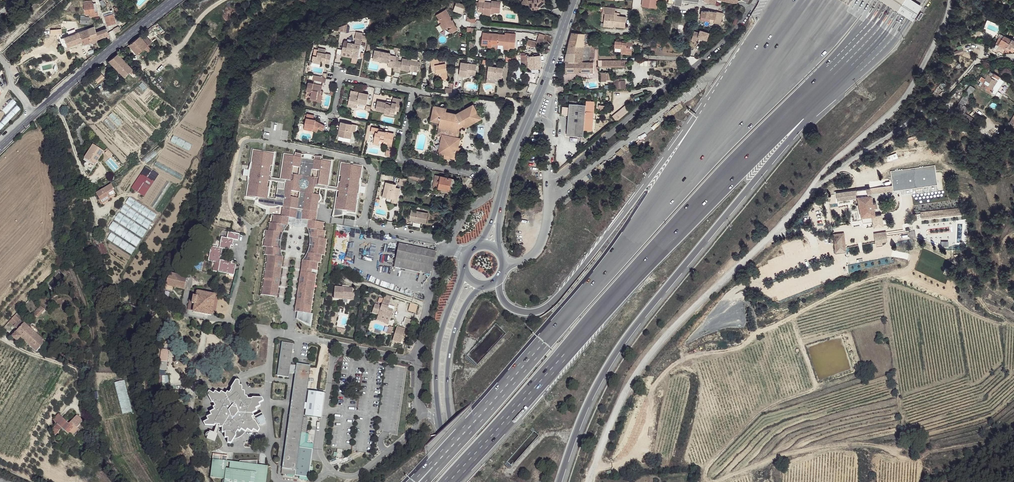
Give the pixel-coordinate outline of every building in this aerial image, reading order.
[(521,2),(530,9),(537,8),(545,0),(522,0),(521,2)] [(638,6),(656,8),(656,0),(638,0),(638,6)] [(922,7),(911,0),(880,0),(913,21),(922,7)] [(91,1),(83,2),(84,14),(89,13),(89,17),(97,15),(97,11),(94,12),(93,3),(91,3),(91,1)] [(477,12),(483,13),(490,13),(490,12),(494,12),(499,12),(500,2),(491,1),(491,3),(478,2),(477,12)] [(465,6),(457,3),(454,11),(462,15),(465,6)] [(616,7),(603,6),(603,13),(605,13),(605,21),(609,22),(609,26),(614,27),(614,25),(625,26),(627,16),(619,15),(619,12),(616,11),(616,7)] [(446,10),(438,15),(443,24),(446,29),(451,27),(453,30),(450,32),(452,34),(458,30),(446,10)] [(709,21),(715,21),(722,22),(723,13),(716,12),(702,10),(701,16),(710,18),(709,21)] [(605,13),(603,13),(601,24),(609,26),(609,22),(605,21),(605,13)] [(111,15),(104,17),(106,26),(114,23),(111,15)] [(85,30),(78,32),(60,38),(62,42),(64,42),(66,46),(82,40),(83,44),(108,35),(105,29),(95,32),(93,27),(85,30)] [(700,32),(695,31),(693,40),(698,41),(699,37),(708,39),(710,32),(701,29),(700,32)] [(499,34),(484,32),(483,45),(488,45),(488,47),(493,47),(493,43),(499,44),(499,34)] [(508,34),(499,34),(499,44),(504,44),(505,48),(510,48),(510,47),(516,47),(516,33),(508,32),(508,34)] [(584,34),(572,32),(568,46),(583,47),(584,36),(584,34)] [(1007,50),(1009,48),(1013,40),(1001,34),(996,44),(1001,47),(1007,50)] [(363,36),(357,35),(356,44),(349,43),(348,46),(344,46),(343,53),(353,54),(353,58),(360,59),(362,43),(363,36)] [(140,37),(129,47),(137,56),(147,48),(140,37)] [(622,41),(615,41),(614,46),(621,47),(621,48),(621,52),(626,52),(626,51),(632,51),(633,41),(626,41),(626,42),(622,41)] [(583,47),(568,46),(566,62),(592,62),(594,59),(594,47),(583,47)] [(326,50),(320,48),(318,58),(313,57),(312,63),(321,65),(321,61),(325,62),(325,64),(330,64),(331,53),(327,51),(326,50)] [(391,54),(376,51),(374,59),(382,60),(382,58),(390,60),(389,67),(394,69),(396,61),(397,57),(391,56),(391,54)] [(539,55),(526,57),(528,70),(541,69),(539,55)] [(117,56),(109,64),(124,77),(128,74),(131,70),(117,56)] [(438,59),(430,60),(433,71),(437,71),(437,74),(442,73),(443,76),(448,76),(445,59),(439,60),(438,59)] [(402,62),(396,61),(394,69),(394,72),(401,73),(401,71),(411,72),(411,69),(419,71),(420,63),(404,60),(402,62)] [(592,62),(566,62),(565,72),(593,72),(592,62)] [(477,65),(461,63),(459,76),(467,77),(468,74),(471,75),(476,76),(477,65)] [(502,68),(488,66),(486,76),(501,77),(502,68)] [(131,70),(128,74),(133,79),(136,75),(131,70)] [(979,81),(982,83),(980,87),(981,88),(991,93),(994,89),(1000,77),(990,71),(985,79),(981,77),(979,81)] [(610,72),(600,72),(600,90),(604,89),(604,81),(611,81),(610,72)] [(102,75),(94,82),(96,85),(104,79),(102,75)] [(1004,80),(1000,77),(994,89),(998,91),(1004,80)] [(311,93),(310,101),(322,104),(323,95),(321,94),(321,91),(322,86),(308,83),(307,92),(311,93)] [(970,86),(958,104),(963,108),(975,89),(970,86)] [(360,95),(352,93),(350,103),(358,104),(367,105),(369,94),(361,93),(360,95)] [(393,103),(378,101),(377,110),(385,112),(396,114),(396,111),(398,107),(401,107),(402,99),(394,98),(393,103)] [(587,107),(571,106),(568,138),(584,139),(585,133),(593,133),(595,104),(587,103),(587,107)] [(958,104),(954,110),(963,116),(967,110),(963,108),(958,104)] [(447,107),(434,105),(431,120),(440,122),(438,134),(445,135),(443,136),(442,138),(440,151),(443,155),(445,155),(445,158),(450,159),(451,158),(460,160),(462,148),(460,147),(461,141),(460,139),(459,138),(460,129),(463,127),(464,128),(481,119),(473,105),(457,113),(446,111),(447,107)] [(616,121),(630,110),(626,105),(611,115),(616,121)] [(314,117),(308,115),(305,128),(312,129),(313,131),(316,133),(318,129),(322,131),(325,127),(316,121),(314,120),(314,117)] [(353,125),(342,122),(340,137),(352,140),(354,132),(352,131),(353,125)] [(382,130),(374,128),(374,133),(377,135),(376,143),(382,144),(383,141),(386,141),(387,138),(391,139),(391,143),(395,144),(397,136),(392,135),(393,133),(382,131),(382,130)] [(80,134),(75,138),(80,153),(84,151),(79,139),(81,138),(80,134)] [(92,147),(85,161),(94,167),(102,154),(92,147)] [(273,155),(251,153),(249,165),(251,165),(250,171),(249,171),(247,180),(248,181),(247,187),(246,187),(245,200),(254,201),(254,198),(257,198),(256,205),(259,207),(261,208),(266,209),(268,210),(271,190),(269,190),(270,184),(286,186),(285,192),(278,191),(276,201),(272,201),(271,210),(277,208),(282,209),(289,210),(296,211),(301,212),(309,213),(316,214),(317,204),(318,203),(319,202),(319,201),(319,199),(319,198),(318,198),(318,197),(312,196),(313,190),(337,193),(337,200),(334,199),(332,219),(334,219),(336,219),(338,219),(339,218),(341,218),(342,210),(345,210),(345,214),(354,215),(356,202),(355,202),(356,196),(357,196),(358,187),(357,187),(358,180),(359,181),(361,168),(339,165),(337,178),(339,178),(339,184),(337,184),(336,190),(326,188),(330,163),(321,162),(321,165),(318,165),(319,159),(313,158),(312,162),(300,160),(300,156),(294,155),(293,161),(290,161),(291,157),(282,156),(279,181),(269,180),(270,174),(268,174),(269,168),(271,168),(273,155)] [(144,166),(131,188),(144,196),(157,175),(144,166)] [(452,178),(435,176),(433,188),(449,191),(452,178)] [(870,181),(859,182),(860,189),(862,197),(872,195),(871,192),(871,187),(870,181)] [(395,184),(386,182),(384,188),(387,189),(386,197),(391,199),(391,202),(396,203),(399,188),(395,187),(395,184)] [(109,187),(94,195),(100,207),(109,202),(108,200),(112,197),(110,193),(112,192),(109,187)] [(860,189),(835,192),(837,201),(860,199),(859,197),(862,197),(860,189)] [(862,197),(859,197),(860,199),(863,222),(874,222),(875,226),(887,224),(886,213),(874,214),(873,207),(873,203),(872,195),(862,197)] [(428,211),(412,208),(410,219),(426,223),(428,211)] [(968,208),(921,213),(921,218),(969,213),(968,208)] [(288,213),(281,212),(280,219),(274,218),(273,225),(271,225),(270,233),(268,233),(267,233),(265,249),(266,249),(267,249),(266,257),(267,257),(269,257),(263,297),(272,298),(278,259),(275,258),(276,250),(274,250),(276,234),(279,235),(280,227),(282,227),(283,222),(287,223),(287,225),(288,225),(290,225),(292,225),(295,225),(297,225),(298,225),(300,226),(302,226),(303,227),(306,227),(307,228),(307,226),(310,226),(310,223),(312,223),(310,231),(313,232),(312,239),(314,240),(312,255),(310,255),(309,263),(306,263),(305,271),(314,272),(315,264),(317,264),(319,257),(320,257),(321,257),(324,241),(323,241),(321,240),(322,232),(321,232),(319,232),(321,224),(314,223),(315,217),(308,216),(309,213),(301,212),(301,215),(295,214),(296,211),(289,210),(288,213)] [(108,228),(136,247),(141,239),(113,221),(108,228)] [(272,298),(277,299),(282,259),(281,257),(280,253),(280,251),(279,248),(280,245),(280,242),(280,240),(281,237),(282,234),(284,232),(285,230),(286,229),(286,228),(290,229),(295,229),(298,230),(303,230),(305,230),(307,230),(307,232),(308,236),(308,237),(309,240),(309,243),(309,244),(308,247),(308,249),(307,252),(306,255),(304,258),(303,260),(302,262),(300,274),(295,313),(297,314),(296,321),(298,322),(298,317),(300,317),(300,314),(299,314),(304,274),(313,276),(315,276),(316,272),(314,272),(305,271),(306,263),(309,263),(310,255),(312,255),(314,240),(312,239),(313,232),(310,231),(312,223),(310,223),(310,226),(307,226),(307,228),(306,227),(303,227),(302,226),(300,226),(298,225),(297,225),(295,225),(292,225),(290,225),(288,225),(287,225),(287,223),(283,222),(282,227),(280,227),(279,235),(276,234),(274,250),(276,250),(275,258),(278,259),(272,298)] [(933,223),(921,224),(921,233),(934,232),(933,223)] [(231,242),(233,243),(234,238),(239,238),(240,232),(228,230),(227,237),(221,236),(220,247),(222,247),(231,249),(231,247),(231,242)] [(884,230),(872,231),(874,242),(880,241),(879,236),(884,235),(884,230)] [(94,233),(90,235),(94,246),(98,244),(94,233)] [(845,233),(834,233),(836,244),(846,243),(845,233)] [(436,251),(399,244),(395,267),(427,274),(431,274),(436,251)] [(218,262),(217,270),(233,274),(234,274),(236,262),(231,261),(231,259),(221,257),(221,254),(222,247),(220,247),(211,246),(209,260),(218,262)] [(313,276),(304,274),(299,314),(300,314),(300,317),(298,317),(298,322),(300,323),(302,324),(304,325),(307,326),(309,327),(311,315),(310,315),(308,315),(313,276)] [(187,279),(169,275),(166,288),(184,291),(187,279)] [(350,289),(334,288),(333,299),(342,300),(342,298),(349,298),(350,294),(350,289)] [(216,296),(197,293),(193,314),(211,316),(216,296)] [(373,305),(370,314),(389,319),(392,311),(386,309),(388,301),(382,300),(380,307),(373,305)] [(40,308),(33,316),(38,320),(44,312),(40,308)] [(389,319),(370,314),(369,317),(389,322),(389,319)] [(14,317),(9,323),(17,331),(23,325),(14,317)] [(410,328),(413,320),(406,318),(404,326),(410,328)] [(17,331),(11,339),(16,343),(20,339),(36,353),(44,345),(23,325),(17,331)] [(404,329),(396,327),(392,341),(400,344),(404,329)] [(283,475),(310,479),(312,462),(313,445),(305,444),(309,418),(303,417),(304,415),(308,390),(311,367),(297,365),(296,369),(291,367),(291,363),(294,345),(283,343),(278,376),(289,378),(290,374),(295,375),(288,425),(283,475)] [(167,370),(168,349),(160,349),(160,370),(167,370)] [(160,389),(169,388),(168,375),(159,376),(160,389)] [(214,394),(209,391),(207,394),(212,403),(214,404),(215,408),(213,409),(213,413),(209,415),(210,418),(206,419),(206,422),(202,424),(203,425),(214,427),(215,426),(218,426),(221,430),(221,433),(224,434),(223,439),(227,440),(227,444),(230,445),(235,437),(234,436),(236,433),(239,433),(241,431),(246,434),(247,432),(252,436),(254,433),(257,435),(259,432),(256,425),(253,423),(252,419),(253,418),(252,415),(255,413),(254,410),(259,407),(258,405),(263,402),(262,399),(260,399),(253,398),(251,401),(246,399),(245,396),(244,395),(244,393),(243,390),(240,389),(240,388),(240,386),(239,383),(238,384),(233,390),(232,395),(228,392),(226,396),(222,393),(220,395),(215,392),(214,394)] [(324,393),(308,390),(304,415),(321,418),(324,393)] [(61,415),(56,421),(59,425),(64,419),(61,415)] [(70,424),(67,421),(62,429),(68,435),(71,433),(74,437),(80,430),(78,427),(83,421),(77,417),(70,424)] [(59,425),(62,429),(67,421),(64,419),(59,425)] [(213,454),(211,476),(225,479),(225,481),(265,481),(267,467),(256,465),(257,460),(239,461),(239,463),(230,462),(229,468),(226,468),(228,455),(213,454)]
